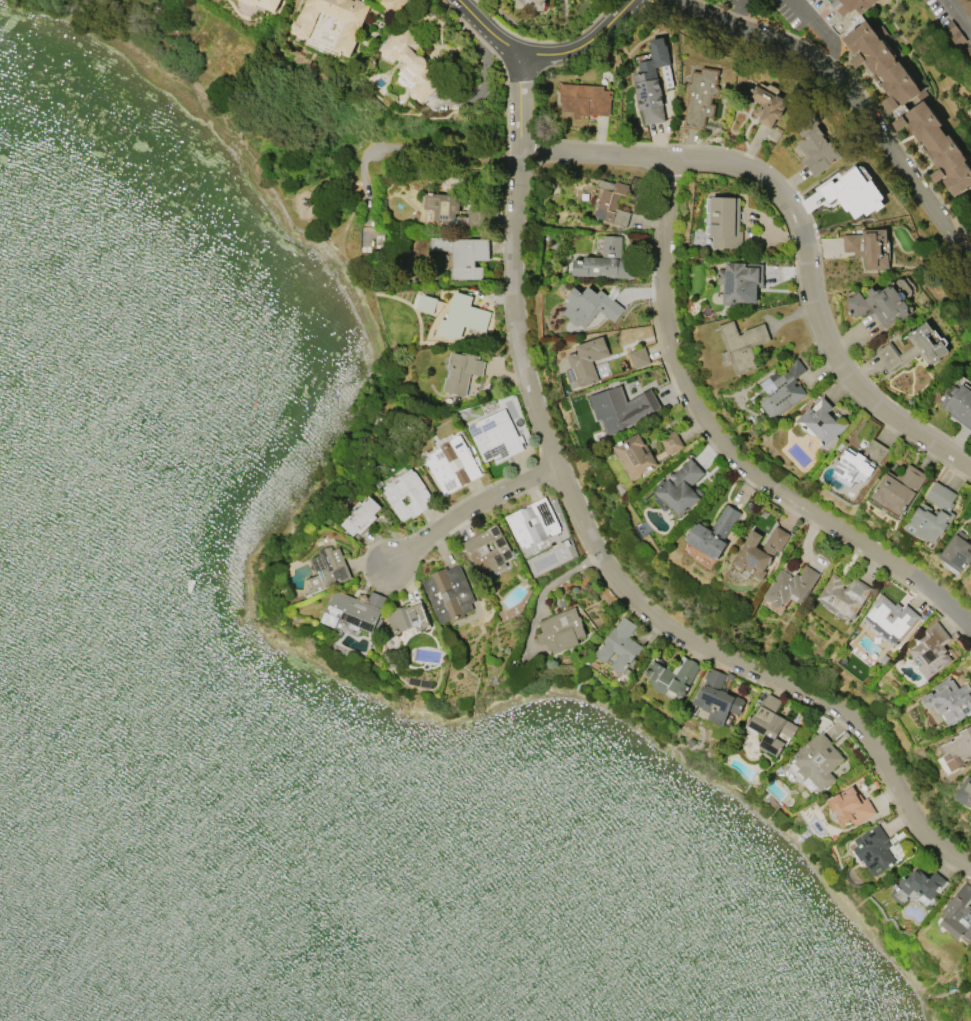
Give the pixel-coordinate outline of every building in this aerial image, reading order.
[(256,7),(241,0),(280,0),(275,11),(257,4),(256,7)] [(300,13),(306,0),(354,0),(359,0),(370,4),(356,39),(357,40),(350,56),(342,53),(341,55),(337,53),(337,51),(305,38),(303,39),(299,37),(298,35),(291,32),(292,28),(291,25),(293,21),(296,19),(298,13),(300,13)] [(379,1),(380,0),(407,0),(393,15),(379,1)] [(515,6),(516,0),(545,0),(544,9),(532,8),(532,3),(526,3),(526,7),(515,6)] [(844,3),(842,0),(876,0),(861,14),(855,7),(844,17),(837,9),(844,3)] [(970,20),(970,0),(958,0),(970,20)] [(926,91),(917,98),(915,96),(902,105),(898,100),(897,101),(900,105),(889,114),(881,103),(890,96),(883,86),(881,87),(878,82),(880,81),(882,83),(885,80),(881,76),(879,77),(876,73),(874,74),(865,61),(856,67),(851,60),(861,53),(859,51),(855,54),(843,38),(867,20),(874,30),(881,25),(927,87),(924,89),(926,91)] [(378,53),(374,49),(393,29),(397,33),(399,31),(401,34),(406,28),(412,34),(413,33),(418,38),(418,39),(422,44),(416,50),(418,53),(420,53),(421,54),(422,54),(423,55),(424,55),(425,56),(426,57),(427,58),(428,60),(428,61),(428,62),(428,63),(428,65),(428,66),(427,67),(427,68),(426,70),(425,71),(440,86),(420,106),(404,89),(406,87),(393,73),(404,62),(400,57),(391,66),(387,61),(383,61),(378,57),(378,53)] [(665,121),(644,125),(641,110),(638,110),(632,74),(640,73),(637,61),(651,59),(649,48),(651,47),(649,39),(664,36),(666,44),(668,44),(672,65),(670,65),(674,86),(666,88),(662,66),(655,67),(657,78),(658,78),(663,105),(662,105),(665,121)] [(683,126),(688,94),(685,90),(686,84),(690,81),(692,70),(701,72),(702,66),(720,69),(717,85),(720,89),(719,95),(715,98),(712,97),(711,103),(716,104),(713,117),(706,116),(704,130),(683,126)] [(559,83),(603,86),(603,90),(611,90),(610,115),(590,114),(590,115),(587,115),(587,117),(581,117),(581,119),(573,118),(573,112),(561,111),(561,99),(560,99),(560,97),(559,97),(559,92),(558,91),(559,83)] [(756,85),(776,96),(777,94),(785,99),(782,104),(786,106),(779,119),(777,118),(771,128),(758,121),(760,117),(752,113),(757,105),(759,106),(762,102),(751,96),(756,85)] [(966,161),(970,168),(970,185),(968,187),(968,188),(962,192),(962,191),(955,196),(943,180),(947,177),(946,175),(936,182),(931,175),(939,169),(927,152),(926,153),(922,147),(925,145),(921,141),(920,142),(907,124),(898,131),(892,123),(903,115),(908,121),(910,119),(906,113),(925,99),(943,125),(940,126),(947,136),(950,134),(968,159),(966,161)] [(843,156),(814,177),(803,161),(806,158),(794,142),(801,137),(793,125),(812,112),(819,122),(816,124),(828,141),(830,139),(843,156)] [(819,188),(828,203),(838,196),(852,220),(865,212),(867,216),(887,203),(872,179),(868,182),(858,166),(832,182),(831,180),(819,188)] [(630,212),(627,226),(595,218),(596,215),(595,215),(596,210),(598,210),(598,207),(597,207),(596,205),(597,202),(598,202),(600,202),(603,188),(599,187),(598,185),(599,181),(601,179),(615,183),(616,181),(630,184),(627,195),(622,194),(618,209),(630,212)] [(425,193),(456,194),(456,201),(459,202),(458,212),(455,212),(455,216),(467,217),(468,206),(483,207),(483,225),(442,223),(442,220),(434,219),(435,208),(424,208),(425,193)] [(740,197),(739,231),(742,231),(741,248),(712,247),(713,236),(710,236),(711,196),(740,197)] [(888,268),(864,269),(864,256),(854,257),(854,252),(843,252),(842,234),(862,233),(862,230),(887,228),(887,243),(881,244),(881,254),(887,254),(888,268)] [(632,277),(573,274),(574,259),(584,259),(584,256),(602,257),(603,235),(622,236),(620,258),(633,259),(632,277)] [(452,238),(489,238),(489,260),(474,260),(474,266),(482,266),(482,278),(452,279),(452,238)] [(726,262),(763,264),(762,286),(757,286),(756,302),(746,302),(746,305),(722,304),(723,284),(717,283),(717,269),(726,269),(726,262)] [(885,327),(870,307),(866,310),(866,313),(864,315),(861,313),(857,316),(852,314),(852,311),(848,308),(848,296),(853,296),(860,291),(865,298),(870,295),(867,291),(873,286),(876,290),(878,289),(883,289),(889,285),(894,286),(898,291),(903,291),(906,295),(904,300),(907,306),(908,310),(910,314),(900,321),(897,318),(885,327)] [(614,322),(599,309),(584,328),(579,324),(577,326),(569,320),(571,318),(563,312),(567,308),(565,306),(570,300),(566,296),(574,286),(582,293),(588,286),(597,293),(600,290),(624,309),(614,322)] [(446,319),(455,291),(472,296),(470,305),(490,312),(484,332),(464,326),(460,338),(454,336),(453,339),(438,334),(443,318),(446,319)] [(437,299),(433,314),(417,309),(422,294),(437,299)] [(735,375),(731,363),(723,365),(721,360),(722,360),(720,352),(726,350),(717,325),(733,320),(738,335),(743,333),(742,331),(764,323),(770,340),(751,347),(757,364),(755,365),(756,368),(735,375)] [(929,365),(919,352),(901,365),(901,364),(890,371),(876,351),(890,341),(899,354),(913,345),(906,335),(926,321),(933,332),(927,336),(933,344),(940,340),(948,351),(938,358),(939,359),(933,363),(933,362),(929,365)] [(576,345),(603,336),(609,355),(592,361),(599,380),(580,387),(580,385),(571,388),(565,371),(572,369),(567,355),(578,351),(576,345)] [(651,363),(634,369),(629,352),(645,347),(651,363)] [(465,395),(443,391),(446,377),(447,377),(449,368),(447,368),(451,351),(462,354),(462,352),(479,355),(479,359),(485,361),(482,376),(470,373),(465,395)] [(759,383),(780,367),(781,369),(797,357),(807,369),(795,378),(807,394),(772,420),(760,403),(768,397),(767,396),(768,395),(759,383)] [(962,383),(970,390),(970,430),(949,414),(951,412),(938,402),(952,384),(958,389),(962,383)] [(606,437),(600,419),(597,420),(589,396),(621,385),(626,401),(650,388),(660,407),(606,437)] [(848,423),(820,449),(820,439),(804,422),(794,422),(809,407),(814,412),(821,405),(822,395),(833,406),(827,412),(838,423),(848,423)] [(505,408),(524,449),(496,463),(494,457),(484,462),(467,427),(477,423),(476,421),(505,408)] [(668,454),(658,438),(673,429),(683,446),(668,454)] [(632,479),(614,447),(638,432),(645,444),(646,444),(657,464),(641,473),(640,476),(635,479),(632,479)] [(481,474),(444,494),(426,460),(430,458),(428,454),(435,450),(435,449),(440,446),(439,445),(448,440),(449,441),(451,440),(450,439),(453,438),(452,436),(457,434),(458,435),(459,435),(481,474)] [(872,438),(888,448),(879,463),(868,456),(870,453),(868,452),(864,458),(874,464),(864,481),(861,479),(858,482),(854,480),(849,487),(835,478),(834,470),(842,457),(840,457),(846,448),(847,449),(848,447),(857,453),(858,452),(862,454),(872,438)] [(674,474),(691,458),(704,473),(690,486),(693,489),(695,488),(698,488),(703,493),(702,496),(685,512),(685,514),(681,517),(677,517),(674,514),(673,511),(670,508),(668,508),(662,502),(663,500),(654,491),(666,481),(664,478),(670,472),(674,474)] [(927,475),(901,514),(900,513),(899,515),(870,496),(887,470),(896,476),(898,474),(901,476),(909,464),(927,475)] [(382,487),(410,468),(413,472),(414,471),(425,487),(424,487),(435,503),(412,518),(410,516),(403,521),(401,519),(400,519),(385,497),(386,497),(382,491),(384,490),(382,487)] [(904,529),(921,501),(931,508),(929,511),(931,513),(934,509),(938,512),(941,508),(924,497),(935,480),(957,494),(951,502),(954,504),(949,511),(955,514),(950,521),(951,521),(947,528),(946,528),(941,536),(939,535),(934,542),(927,538),(926,540),(916,534),(914,536),(904,529)] [(380,506),(373,514),(376,516),(360,534),(357,532),(353,536),(341,524),(345,520),(342,518),(359,500),(361,503),(368,495),(380,506)] [(504,516),(545,496),(560,528),(561,531),(532,545),(532,544),(525,547),(524,545),(521,547),(518,540),(517,541),(504,516)] [(714,559),(687,541),(688,539),(686,537),(695,523),(697,524),(699,522),(710,529),(726,503),(741,512),(723,540),(727,543),(718,558),(716,557),(714,559)] [(462,542),(496,523),(514,556),(504,561),(507,566),(495,572),(492,568),(480,575),(462,542)] [(731,562),(752,529),(763,535),(756,545),(761,549),(776,525),(790,534),(779,551),(777,550),(771,559),(772,560),(769,564),(768,564),(764,570),(767,571),(761,580),(760,579),(758,580),(753,577),(752,575),(747,576),(743,574),(742,568),(731,562)] [(969,543),(970,540),(970,561),(969,564),(967,563),(960,572),(939,557),(958,529),(968,536),(965,540),(969,543)] [(338,546),(352,578),(334,585),(334,584),(310,594),(309,589),(313,588),(309,579),(317,575),(310,559),(320,555),(318,550),(330,545),(332,549),(338,546)] [(459,564),(474,601),(470,603),(473,609),(463,614),(465,616),(452,622),(450,619),(440,624),(421,581),(431,576),(430,574),(445,567),(447,570),(459,564)] [(763,597),(780,569),(792,576),(795,572),(799,575),(805,565),(818,573),(800,603),(796,600),(796,602),(789,597),(785,604),(783,603),(780,607),(776,607),(772,604),(771,601),(763,597)] [(871,587),(853,618),(849,619),(844,616),(845,615),(838,611),(834,612),(827,607),(827,605),(816,598),(832,572),(840,577),(838,580),(846,585),(852,576),(871,587)] [(334,589),(381,609),(371,632),(359,628),(358,631),(337,622),(335,627),(319,621),(328,600),(329,601),(334,589)] [(371,591),(386,597),(381,608),(366,602),(371,591)] [(919,615),(896,643),(890,637),(888,639),(872,625),(873,624),(865,617),(875,605),(872,603),(881,593),(895,605),(897,602),(903,607),(906,604),(919,615)] [(395,608),(419,599),(430,627),(417,632),(415,627),(404,631),(403,630),(393,634),(385,614),(395,610),(395,608)] [(537,621),(574,606),(585,636),(577,639),(578,643),(553,653),(552,649),(549,650),(546,643),(541,645),(536,634),(542,632),(537,621)] [(594,653),(613,627),(615,628),(623,616),(636,625),(628,637),(642,647),(637,654),(636,654),(623,673),(621,671),(620,673),(611,668),(613,665),(611,664),(618,654),(614,651),(607,661),(604,660),(603,662),(595,656),(597,655),(594,653)] [(951,659),(927,679),(918,667),(919,666),(914,659),(915,658),(905,645),(916,637),(917,638),(924,632),(923,631),(936,620),(951,639),(943,645),(947,650),(945,651),(951,659)] [(673,700),(653,688),(651,677),(647,676),(646,670),(653,660),(666,668),(670,667),(670,670),(677,674),(686,657),(700,666),(688,686),(689,686),(683,696),(673,700)] [(711,667),(727,674),(720,689),(743,699),(743,700),(745,701),(739,713),(738,713),(737,714),(729,710),(722,726),(707,719),(709,712),(701,709),(702,708),(692,704),(707,670),(709,671),(711,667)] [(969,687),(970,686),(970,711),(961,718),(960,717),(947,726),(938,712),(937,712),(933,706),(929,708),(928,707),(926,708),(920,700),(923,698),(922,697),(931,691),(932,693),(934,692),(931,687),(949,675),(958,688),(966,682),(969,687)] [(778,755),(759,745),(765,735),(746,725),(753,712),(756,714),(767,692),(782,701),(775,713),(798,726),(791,738),(779,732),(776,738),(785,742),(778,755)] [(958,732),(970,725),(970,756),(964,760),(966,763),(951,772),(942,755),(945,754),(940,745),(950,740),(951,741),(955,739),(954,738),(960,734),(958,732)] [(844,758),(830,771),(836,779),(824,790),(822,788),(820,790),(808,778),(804,781),(795,771),(799,768),(794,762),(796,760),(794,759),(796,757),(794,755),(816,734),(817,735),(821,731),(831,742),(830,743),(844,758)] [(967,775),(970,777),(970,798),(967,805),(954,797),(967,775)] [(876,812),(855,825),(852,821),(843,827),(835,815),(838,814),(836,811),(834,812),(826,801),(852,785),(857,794),(859,793),(863,799),(866,797),(876,812)] [(896,862),(876,876),(870,868),(870,869),(863,859),(862,860),(854,848),(857,846),(853,839),(862,833),(863,835),(878,824),(888,838),(886,840),(890,846),(886,848),(896,862)] [(946,880),(930,900),(923,893),(918,898),(911,897),(907,895),(906,897),(907,898),(904,901),(901,904),(889,894),(903,878),(906,880),(916,868),(929,878),(935,871),(946,880)] [(964,881),(970,886),(970,896),(966,903),(970,907),(970,938),(970,939),(962,933),(957,939),(948,933),(949,931),(939,923),(946,914),(941,911),(964,881)]
